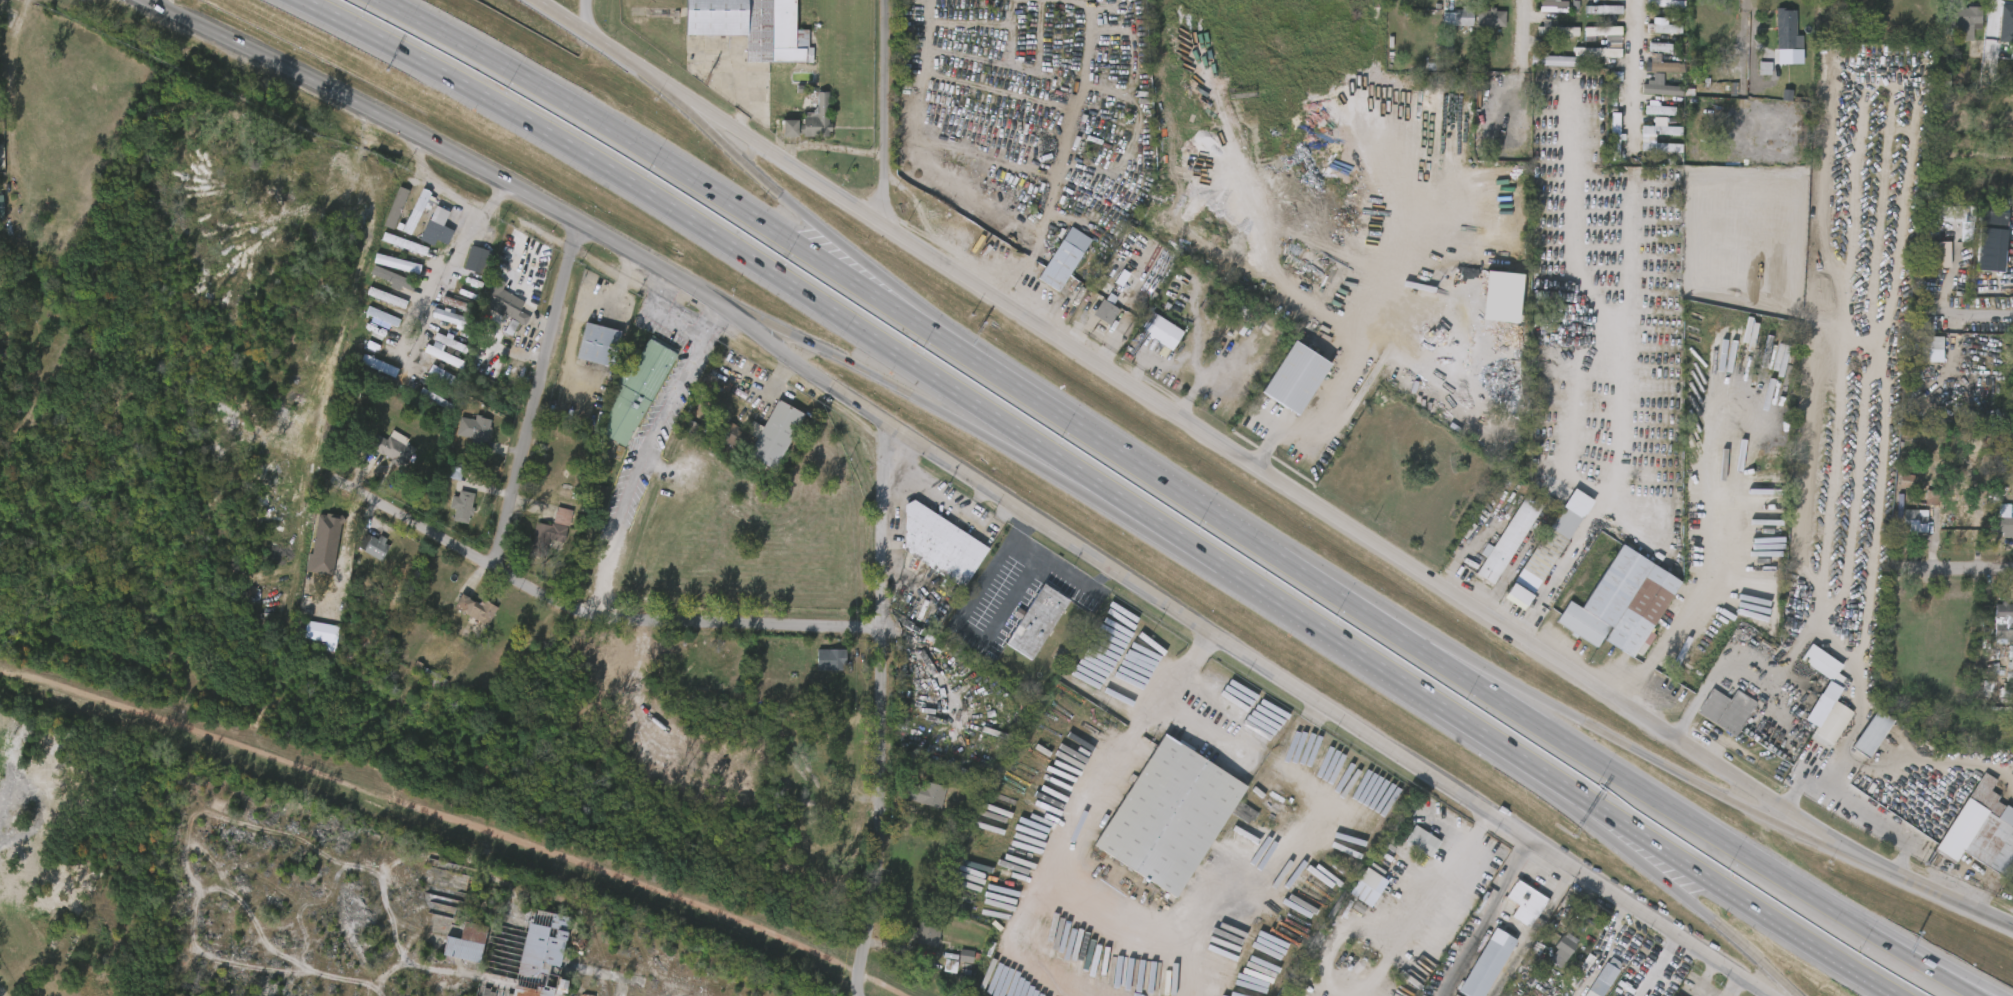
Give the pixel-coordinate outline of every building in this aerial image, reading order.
[(690,35),(690,0),(798,0),(798,30),(810,30),(810,47),(814,47),(814,55),(818,56),(818,61),(816,62),(749,62),(749,35),(690,35)] [(1541,3),(1541,0),(1557,0),(1557,3),(1565,3),(1565,12),(1539,11),(1539,3),(1541,3)] [(1582,13),(1583,0),(1605,0),(1605,4),(1624,5),(1623,15),(1582,13)] [(1943,40),(1944,0),(1960,0),(1960,8),(1966,7),(1966,6),(1981,6),(1980,29),(1972,29),(1971,40),(1943,40)] [(1471,6),(1469,32),(1457,30),(1457,25),(1439,25),(1440,12),(1451,12),(1451,9),(1459,9),(1460,6),(1471,6)] [(1527,22),(1555,22),(1555,11),(1547,10),(1547,6),(1527,6),(1527,22)] [(1995,6),(2012,7),(2012,35),(2000,34),(2001,23),(1994,23),(1995,6)] [(1493,7),(1493,11),(1502,11),(1502,26),(1474,25),(1474,10),(1487,10),(1487,7),(1493,7)] [(1783,8),(1783,10),(1794,10),(1793,36),(1799,36),(1799,48),(1775,48),(1776,36),(1774,36),(1774,8),(1783,8)] [(1680,16),(1679,34),(1646,33),(1646,24),(1672,24),(1672,16),(1680,16)] [(1464,18),(1464,36),(1492,36),(1492,19),(1464,18)] [(1782,18),(1763,19),(1764,59),(1788,59),(1788,45),(1783,45),(1782,18)] [(1551,19),(1551,26),(1577,26),(1577,36),(1561,36),(1561,41),(1553,41),(1553,35),(1535,35),(1535,26),(1542,26),(1542,19),(1551,19)] [(1429,35),(1459,36),(1460,20),(1430,20),(1429,35)] [(1620,26),(1620,47),(1605,47),(1604,35),(1582,36),(1582,27),(1620,26)] [(1654,28),(1640,27),(1640,40),(1668,41),(1668,35),(1654,34),(1654,28)] [(1608,44),(1608,36),(1571,37),(1571,45),(1608,44)] [(1620,49),(1619,58),(1596,57),(1596,66),(1588,66),(1589,56),(1572,55),(1572,47),(1620,49)] [(1576,57),(1576,66),(1529,65),(1529,56),(1532,56),(1532,51),(1540,51),(1540,56),(1576,57)] [(1636,61),(1658,62),(1659,54),(1637,52),(1636,61)] [(1659,53),(1659,62),(1683,63),(1683,72),(1644,71),(1644,61),(1649,61),(1649,53),(1659,53)] [(1608,65),(1608,57),(1561,57),(1561,66),(1608,65)] [(1671,82),(1671,73),(1647,72),(1647,63),(1638,63),(1637,81),(1671,82)] [(1518,75),(1563,76),(1563,66),(1518,65),(1518,75)] [(1989,67),(2012,69),(2012,71),(2012,84),(1986,83),(1986,82),(1982,81),(1982,76),(1988,76),(1989,67)] [(1650,83),(1640,82),(1640,91),(1629,91),(1629,104),(1668,105),(1668,96),(1650,95),(1650,83)] [(1681,87),(1681,95),(1641,93),(1641,85),(1681,87)] [(817,90),(828,91),(827,123),(831,123),(831,131),(828,130),(828,136),(803,136),(803,133),(797,133),(797,135),(782,135),(782,118),(797,119),(797,124),(802,124),(803,112),(800,111),(802,97),(806,92),(811,89),(816,87),(817,90)] [(1731,106),(1732,92),(1718,92),(1717,105),(1731,106)] [(1618,112),(1618,134),(1622,134),(1622,140),(1618,140),(1617,162),(1608,161),(1609,112),(1606,112),(1607,105),(1615,106),(1615,112),(1618,112)] [(1662,124),(1662,116),(1645,116),(1645,110),(1633,110),(1633,124),(1662,124)] [(1664,122),(1664,126),(1680,126),(1680,134),(1640,134),(1640,125),(1652,125),(1652,116),(1673,117),(1673,122),(1664,122)] [(1629,135),(1629,144),(1654,143),(1653,126),(1641,127),(1641,135),(1629,135)] [(786,129),(771,129),(771,145),(786,146),(786,129)] [(397,199),(386,195),(371,235),(382,239),(397,199)] [(390,240),(399,244),(419,202),(410,197),(390,240)] [(447,211),(440,225),(453,231),(446,245),(435,239),(431,246),(417,239),(434,205),(447,211)] [(2007,214),(2000,273),(1973,271),(1979,211),(2007,214)] [(437,221),(422,215),(408,250),(421,255),(424,249),(436,254),(442,239),(431,235),(437,221)] [(1068,275),(1058,291),(1037,278),(1071,226),(1091,239),(1068,275)] [(413,265),(416,256),(371,242),(369,250),(413,265)] [(1917,268),(1915,268),(1915,242),(1935,242),(1935,268),(1917,268)] [(488,261),(484,275),(462,268),(469,244),(491,252),(488,261)] [(451,278),(473,285),(481,262),(458,254),(451,278)] [(361,271),(407,284),(409,275),(364,262),(361,271)] [(403,292),(371,277),(367,286),(399,300),(403,292)] [(521,311),(531,316),(526,326),(505,315),(504,317),(490,309),(491,307),(485,304),(498,278),(507,283),(504,290),(526,302),(521,311)] [(513,310),(490,299),(493,292),(484,287),(471,315),(505,332),(506,331),(513,335),(518,325),(508,320),(513,310)] [(395,310),(358,296),(354,304),(392,318),(395,310)] [(1119,313),(1111,325),(1095,315),(1105,300),(1120,310),(1119,313)] [(1107,318),(1089,308),(1080,325),(1098,334),(1107,318)] [(1184,332),(1172,350),(1140,330),(1152,311),(1184,332)] [(388,328),(356,316),(353,324),(385,336),(388,328)] [(456,328),(423,317),(420,326),(453,337),(456,328)] [(1127,339),(1159,359),(1171,341),(1138,321),(1127,339)] [(623,333),(614,368),(579,359),(588,323),(623,333)] [(608,340),(573,331),(564,367),(599,376),(608,340)] [(1940,337),(1940,343),(1945,343),(1945,357),(1940,356),(1940,362),(1919,362),(1919,337),(1940,337)] [(676,354),(623,446),(601,434),(614,384),(627,361),(633,365),(648,338),(676,354)] [(1319,375),(1290,419),(1253,394),(1287,342),(1324,366),(1319,375)] [(1909,347),(1909,371),(1929,371),(1929,346),(1909,347)] [(398,368),(394,377),(358,362),(362,353),(398,368)] [(453,370),(415,354),(411,362),(450,378),(453,370)] [(387,377),(351,364),(348,373),(383,386),(387,377)] [(807,414),(776,469),(749,454),(780,399),(807,414)] [(491,420),(490,427),(492,427),(491,432),(489,431),(486,448),(472,445),(473,430),(468,429),(470,419),(476,420),(477,415),(491,420)] [(751,437),(742,453),(717,439),(727,421),(752,435),(751,437)] [(474,451),(479,428),(464,425),(463,429),(448,426),(444,444),(474,451)] [(391,430),(408,439),(405,443),(415,448),(404,466),(380,452),(379,454),(367,447),(374,434),(385,440),(391,430)] [(734,458),(737,439),(714,436),(711,455),(734,458)] [(404,457),(395,452),(397,448),(381,439),(374,450),(367,446),(360,458),(393,477),(404,457)] [(1886,496),(1899,497),(1900,484),(1887,484),(1886,496)] [(1564,539),(1528,596),(1526,595),(1519,605),(1499,592),(1506,581),(1509,583),(1571,487),(1590,500),(1564,539)] [(474,493),(471,507),(473,508),(471,516),(469,515),(467,524),(452,520),(454,509),(448,508),(450,496),(456,497),(458,490),(474,493)] [(1543,504),(1493,584),(1474,572),(1484,556),(1478,553),(1485,542),(1491,546),(1524,493),(1543,504)] [(991,547),(966,586),(932,564),(924,576),(904,563),(907,503),(917,498),(991,547)] [(443,518),(441,530),(457,533),(463,502),(448,499),(446,506),(440,505),(437,517),(443,518)] [(1970,532),(1952,532),(1952,517),(1962,517),(1962,505),(1971,505),(1970,532)] [(573,510),(565,543),(550,539),(545,559),(531,555),(532,548),(528,547),(530,540),(533,541),(537,522),(551,525),(555,506),(573,510)] [(1926,515),(1925,531),(1915,531),(1915,534),(1908,533),(1908,531),(1907,531),(1907,524),(1901,524),(1902,509),(1916,509),(1916,515),(1926,515)] [(1999,516),(2012,517),(2012,537),(2004,537),(2005,533),(1993,533),(1993,516),(1999,516)] [(1914,519),(1892,519),(1891,541),(1913,542),(1914,519)] [(2004,526),(1982,526),(1981,545),(2004,545),(2004,526)] [(371,535),(378,538),(381,534),(387,538),(385,542),(390,545),(381,560),(357,545),(365,531),(371,535)] [(369,569),(377,551),(359,543),(351,561),(369,569)] [(1676,582),(1646,628),(1655,634),(1640,657),(1631,651),(1628,656),(1600,637),(1594,648),(1553,621),(1567,599),(1577,606),(1617,543),(1676,582)] [(1074,600),(1036,659),(1010,642),(1048,583),(1074,600)] [(471,599),(481,603),(483,598),(485,600),(486,598),(499,607),(489,625),(455,606),(463,592),(471,597),(470,598),(471,599)] [(2008,605),(2012,605),(2012,621),(2009,620),(2008,639),(1996,638),(1996,604),(2002,604),(2002,601),(2008,602),(2008,605)] [(441,619),(477,633),(485,615),(472,610),(471,613),(447,604),(441,619)] [(1982,613),(1981,648),(2001,649),(2002,632),(2006,632),(2006,625),(1999,624),(2000,613),(1982,613)] [(1846,680),(1841,688),(1798,658),(1808,642),(1841,665),(1835,673),(1846,680)] [(845,670),(818,670),(818,647),(845,647),(845,670)] [(834,659),(805,658),(804,679),(833,679),(834,659)] [(1711,688),(1728,699),(1735,690),(1755,703),(1733,737),(1695,712),(1711,688)] [(1851,711),(1827,749),(1808,736),(1831,699),(1851,711)] [(1868,752),(1864,757),(1848,746),(1874,708),(1891,720),(1868,752)] [(1165,735),(1178,743),(1180,740),(1194,749),(1192,753),(1247,788),(1176,899),(1093,846),(1165,735)] [(1996,818),(2012,829),(2012,867),(2006,878),(1961,849),(1953,861),(1934,849),(1983,772),(1994,780),(1988,790),(1997,796),(1993,801),(2003,807),(1996,818)] [(927,780),(948,787),(942,808),(909,797),(913,784),(918,785),(918,783),(925,786),(927,780)] [(899,792),(894,808),(928,818),(934,796),(915,790),(913,796),(899,792)] [(1442,842),(1432,858),(1410,844),(1408,847),(1405,845),(1407,842),(1406,841),(1415,825),(1442,842)] [(1392,852),(1419,865),(1428,848),(1400,835),(1392,852)] [(1361,900),(1368,884),(1351,876),(1337,905),(1359,915),(1365,902),(1361,900)] [(1515,879),(1543,898),(1531,917),(1501,897),(1511,882),(1513,883),(1515,879)] [(1493,908),(1505,913),(1498,927),(1519,936),(1533,905),(1501,890),(1493,908)] [(570,979),(566,995),(557,994),(556,995),(514,995),(529,932),(526,931),(531,907),(573,917),(571,928),(581,930),(577,946),(567,944),(564,958),(596,965),(594,977),(562,970),(560,976),(570,979)] [(941,925),(937,946),(920,942),(919,947),(908,945),(913,926),(917,927),(919,920),(941,925)] [(489,926),(481,964),(444,957),(448,937),(462,940),(466,921),(489,926)] [(1513,941),(1479,995),(1464,995),(1455,990),(1483,941),(1478,938),(1484,927),(1490,930),(1491,927),(1513,941)] [(926,955),(929,934),(906,931),(904,952),(926,955)] [(1565,931),(1576,940),(1574,943),(1575,944),(1558,967),(1548,960),(1556,948),(1552,946),(1561,935),(1562,935),(1565,931)] [(1535,969),(1548,977),(1563,953),(1550,945),(1535,969)] [(1025,980),(1013,995),(999,995),(992,991),(991,993),(986,989),(990,985),(986,982),(984,984),(980,981),(999,955),(1025,974),(1022,978),(1025,980)] [(1617,970),(1600,995),(1582,995),(1603,962),(1605,963),(1608,957),(1618,964),(1615,969),(1617,970)] [(959,972),(962,960),(948,958),(946,969),(959,972)] [(943,982),(946,964),(934,962),(931,980),(943,982)]
